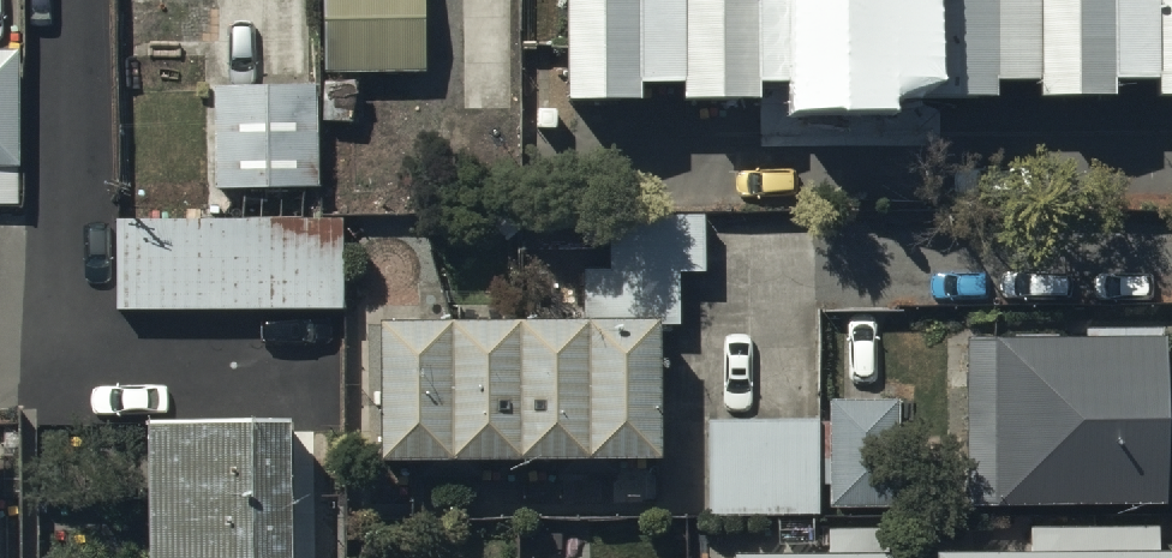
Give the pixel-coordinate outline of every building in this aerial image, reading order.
[(326,76),(427,76),(427,0),(326,0),(326,76)] [(563,110),(635,110),(635,92),(679,92),(679,110),(755,110),(755,94),(797,94),(797,112),(872,112),(872,93),(914,93),(914,110),(992,110),(992,91),(1034,91),(1034,106),(1110,106),(1110,91),(1152,91),(1152,106),(1171,106),(1171,0),(562,0),(563,110)] [(22,204),(22,55),(0,55),(0,203),(22,204)] [(318,83),(216,85),(217,186),(319,185),(318,83)] [(121,221),(117,221),(117,317),(344,316),(346,316),(345,220),(121,221)] [(583,331),(385,329),(384,468),(661,471),(663,328),(681,328),(681,276),(705,277),(706,224),(584,223),(583,331)] [(1084,343),(965,343),(965,512),(1166,511),(1165,342),(1160,342),(1160,333),(1084,333),(1084,343)] [(900,402),(831,402),(831,513),(900,513),(900,402)] [(818,421),(709,423),(711,519),(819,517),(818,421)] [(150,424),(150,502),(150,557),(291,557),(290,423),(150,424)] [(1157,532),(1028,532),(1028,557),(1157,557),(1157,532)] [(875,535),(826,535),(826,557),(875,557),(875,535)]
